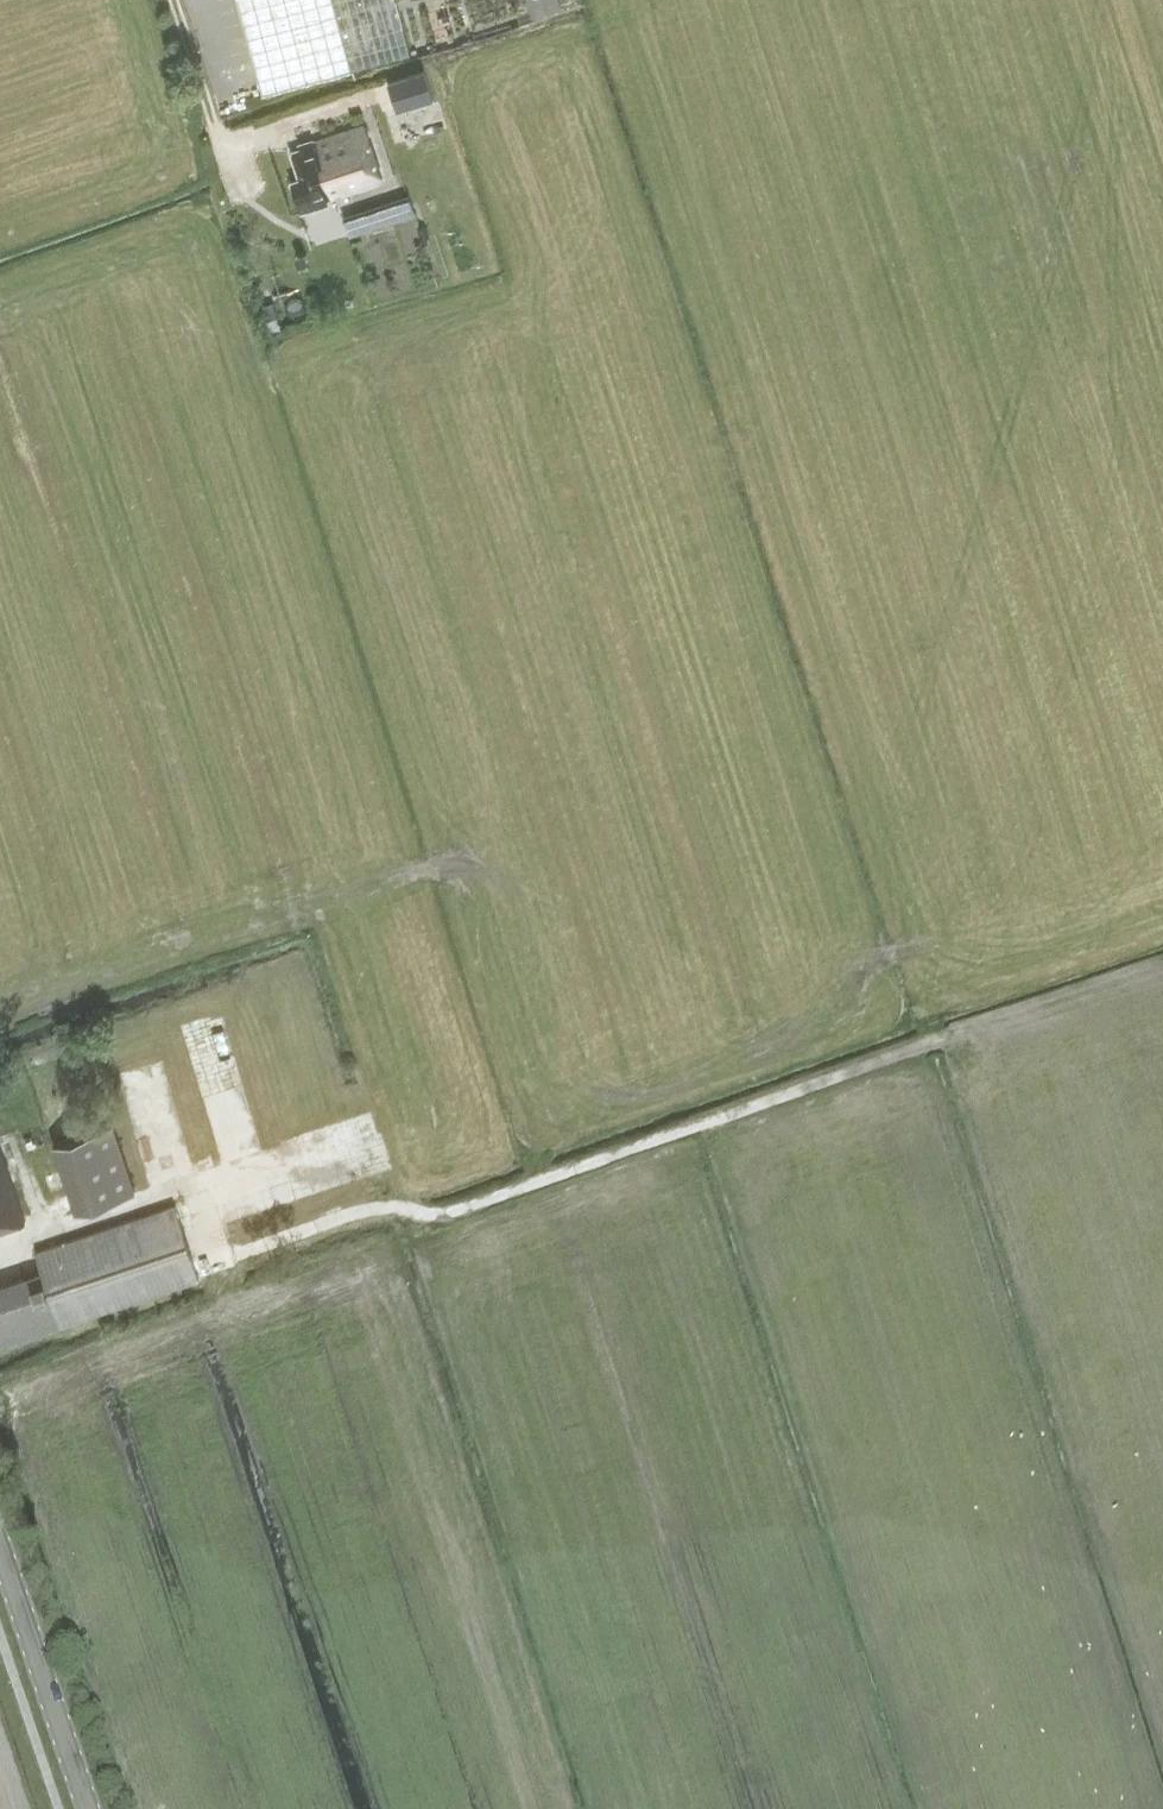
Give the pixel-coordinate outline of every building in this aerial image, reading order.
[(263,94),(353,69),(334,0),(237,0),(263,94)] [(532,16),(561,6),(559,0),(527,0),(532,16)] [(413,135),(404,107),(434,98),(425,68),(391,78),(399,105),(387,109),(397,141),(413,135)] [(342,194),(380,182),(362,125),(299,146),(300,150),(291,153),(300,179),(291,182),(302,213),(328,204),(326,200),(334,197),(333,194),(339,192),(342,194)] [(408,194),(342,215),(348,234),(414,212),(408,194)] [(420,241),(429,238),(426,227),(417,230),(420,241)] [(136,1191),(113,1123),(53,1144),(75,1211),(136,1191)] [(28,1221),(0,1142),(0,1231),(28,1221)] [(0,1284),(0,1345),(198,1280),(174,1206),(35,1252),(41,1270),(0,1284)]
